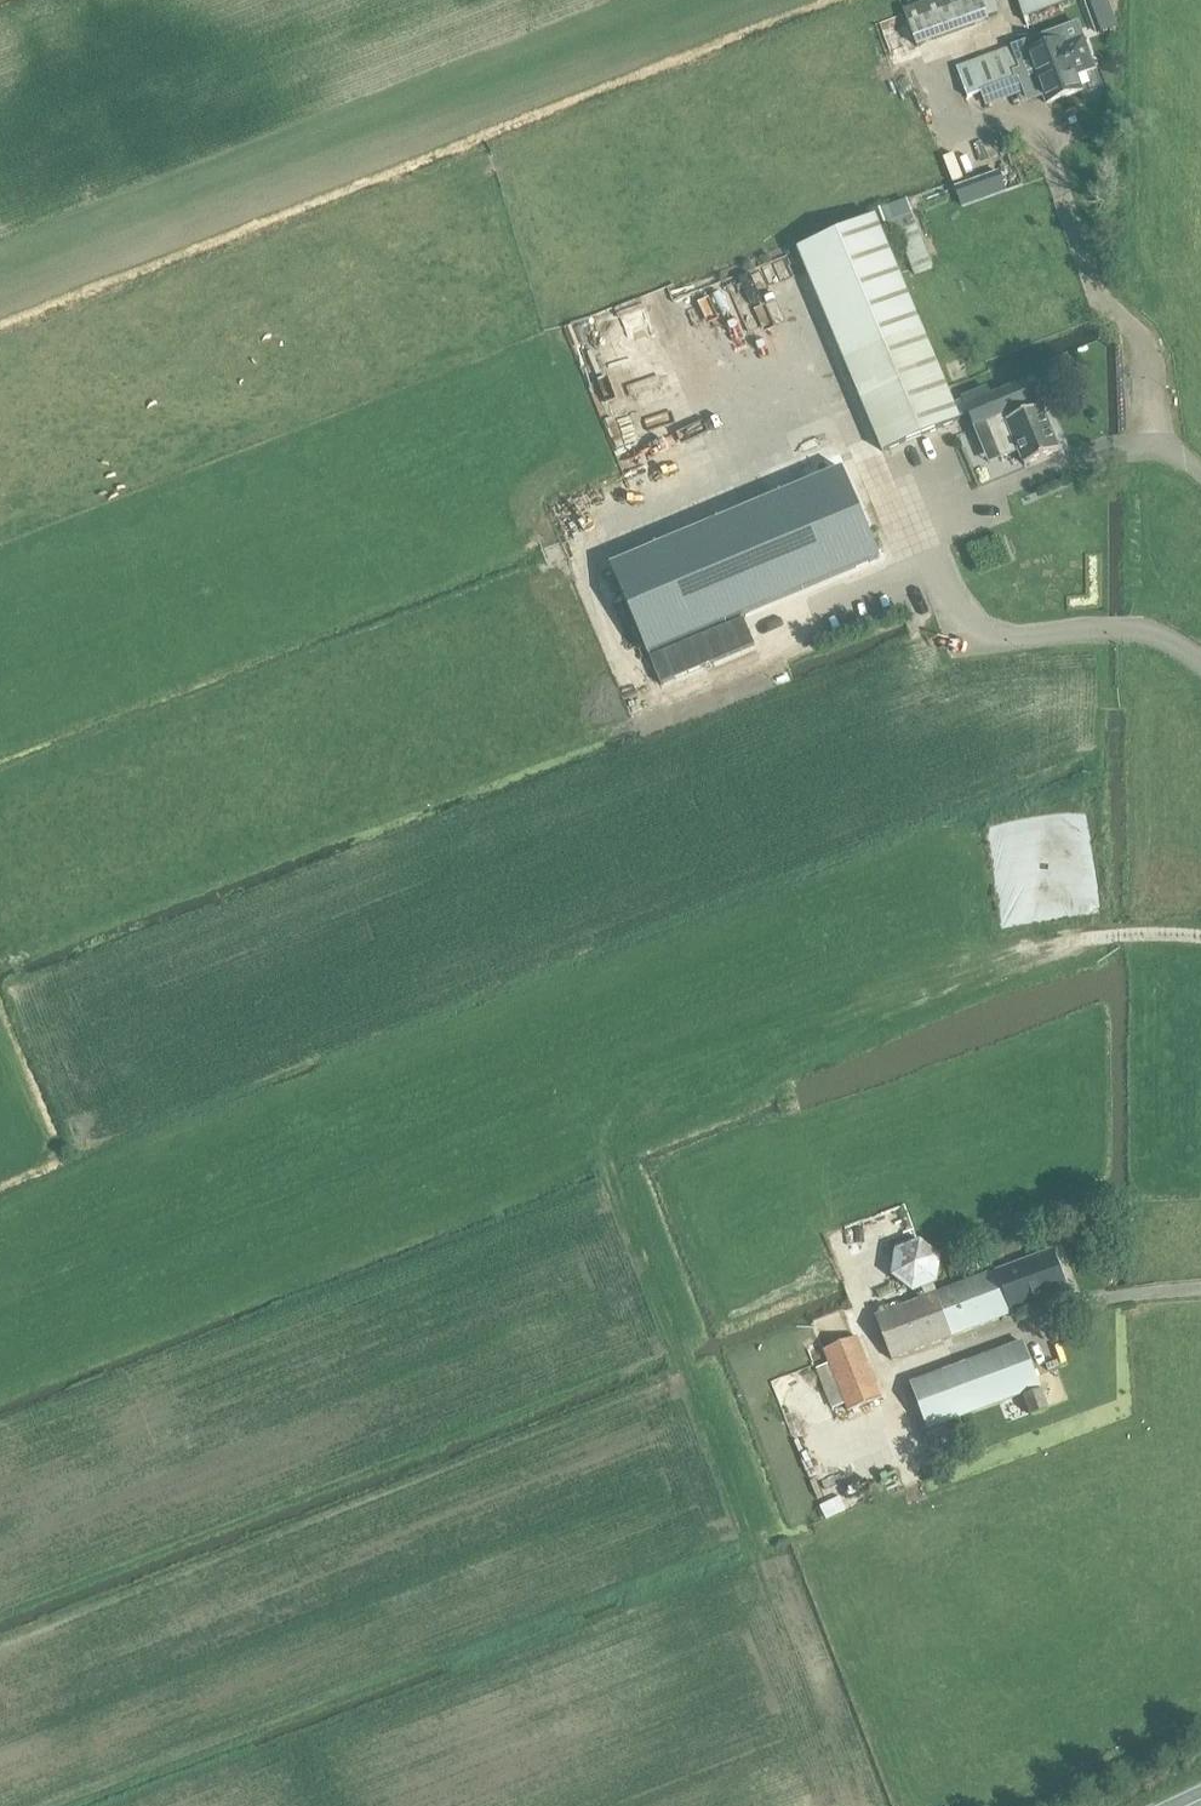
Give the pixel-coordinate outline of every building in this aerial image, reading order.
[(981,0),(933,0),(903,11),(916,47),(989,21),(981,0)] [(1023,19),(1076,0),(1016,0),(1023,19)] [(1111,14),(1090,22),(1096,38),(1118,31),(1111,14)] [(1023,89),(1028,103),(1043,98),(1048,112),(1087,98),(1081,82),(1101,75),(1087,42),(1071,48),(1068,41),(1028,58),(1035,73),(1028,76),(1033,85),(1023,89)] [(963,205),(1008,189),(1001,168),(956,184),(963,205)] [(879,210),(880,213),(891,240),(895,238),(911,277),(932,268),(906,204),(904,200),(879,210)] [(797,251),(881,453),(959,421),(875,219),(797,251)] [(1034,405),(1025,383),(991,397),(987,389),(963,399),(975,429),(997,420),(1010,451),(1024,445),(1032,465),(1060,454),(1041,408),(1024,415),(1022,410),(1034,405)] [(843,469),(610,566),(648,656),(880,558),(843,469)] [(924,1299),(875,1317),(892,1361),(1012,1315),(1011,1312),(1065,1292),(1051,1254),(1023,1264),(1007,1271),(999,1274),(998,1271),(937,1294),(933,1285),(938,1283),(941,1257),(921,1241),(896,1251),(892,1277),(917,1293),(922,1290),(924,1299)] [(848,1412),(882,1399),(858,1337),(823,1351),(848,1412)] [(913,1385),(910,1388),(926,1431),(1038,1388),(1020,1344),(913,1385)] [(1032,1416),(1047,1409),(1041,1394),(1025,1400),(1032,1416)]
